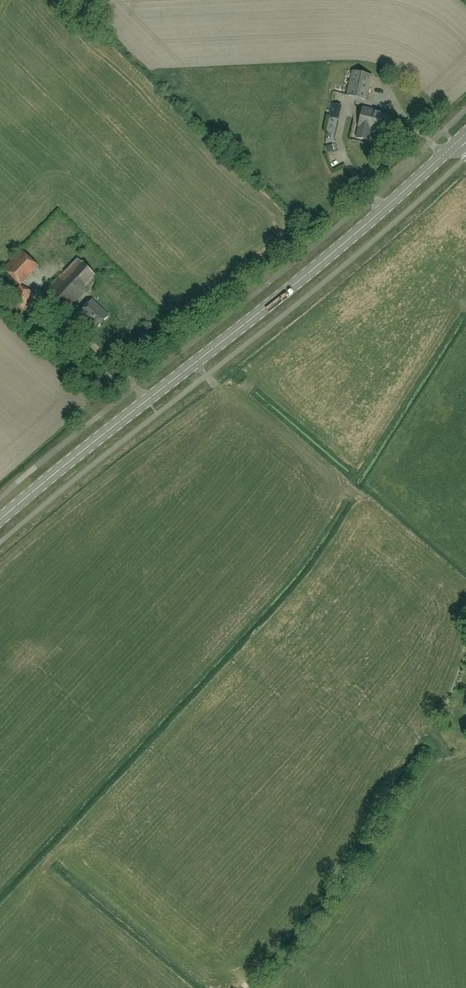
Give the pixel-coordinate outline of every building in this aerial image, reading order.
[(369,87),(372,75),(352,70),(350,83),(369,87)] [(366,99),(369,87),(350,83),(347,95),(366,99)] [(368,115),(369,109),(363,107),(358,127),(359,127),(356,138),(368,140),(371,130),(371,129),(369,129),(372,116),(368,115)] [(369,129),(371,129),(371,130),(376,131),(377,129),(388,132),(392,115),(379,112),(379,111),(369,109),(368,115),(372,116),(369,129)] [(7,269),(23,284),(40,265),(25,251),(7,269)] [(86,286),(96,275),(77,258),(64,272),(65,273),(47,293),(56,302),(67,312),(86,292),(86,286)] [(24,310),(32,291),(19,285),(11,304),(24,310)] [(97,328),(109,316),(92,300),(79,314),(86,320),(87,319),(97,328)]
